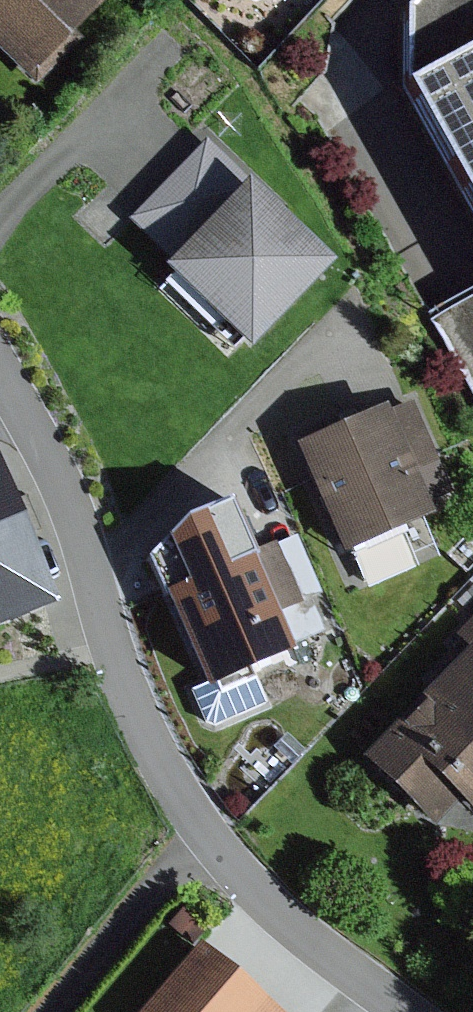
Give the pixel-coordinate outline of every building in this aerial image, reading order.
[(35,86),(82,40),(74,31),(102,4),(98,0),(0,0),(0,50),(35,86)] [(404,9),(402,87),(472,215),(472,0),(412,0),(404,9)] [(170,258),(162,265),(171,274),(243,343),(250,350),(336,262),(206,137),(128,218),(170,258)] [(243,343),(171,274),(164,281),(236,350),(243,343)] [(431,317),(472,393),(472,293),(431,317)] [(385,404),(293,444),(342,556),(350,553),(363,584),(416,560),(403,529),(434,515),(428,503),(453,492),(413,400),(388,411),(385,404)] [(57,606),(0,471),(0,629),(57,606)] [(142,560),(157,598),(163,595),(201,686),(190,691),(204,724),(215,728),(292,693),(280,664),(296,657),(293,647),(326,632),(313,598),(322,594),(296,536),(276,545),(275,542),(252,552),(233,505),(173,529),(142,560)] [(363,758),(434,828),(460,802),(472,814),(472,617),(452,638),(467,653),(363,758)] [(201,942),(139,1011),(264,1011),(271,1004),(201,942)]
